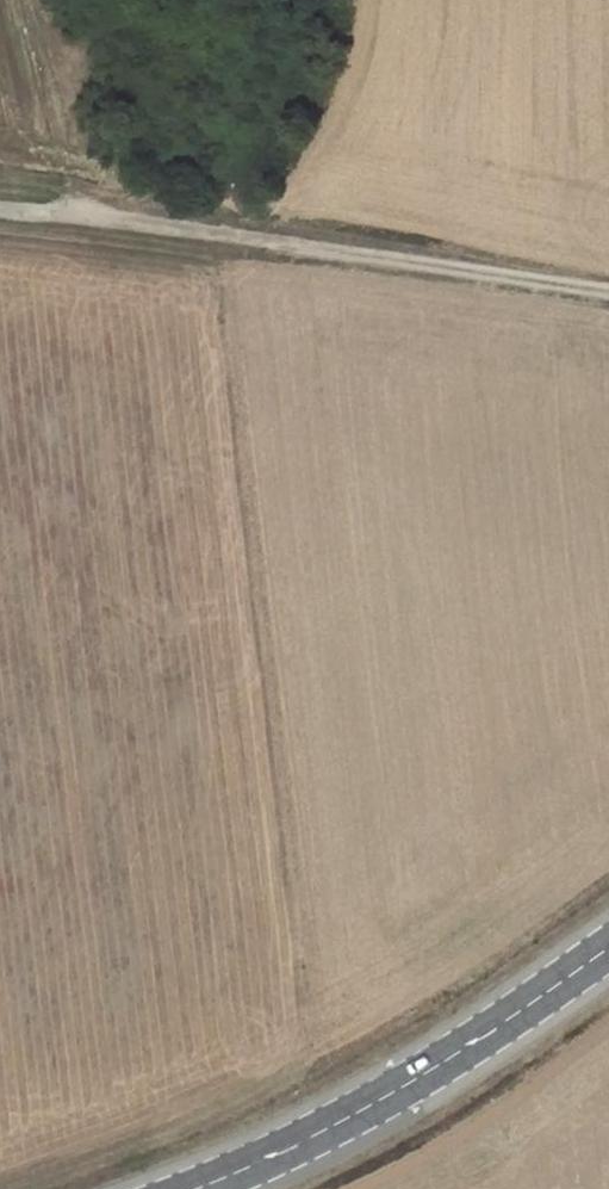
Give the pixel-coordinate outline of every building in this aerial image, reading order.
[(11,24),(5,0),(0,0),(0,26),(11,24)]
